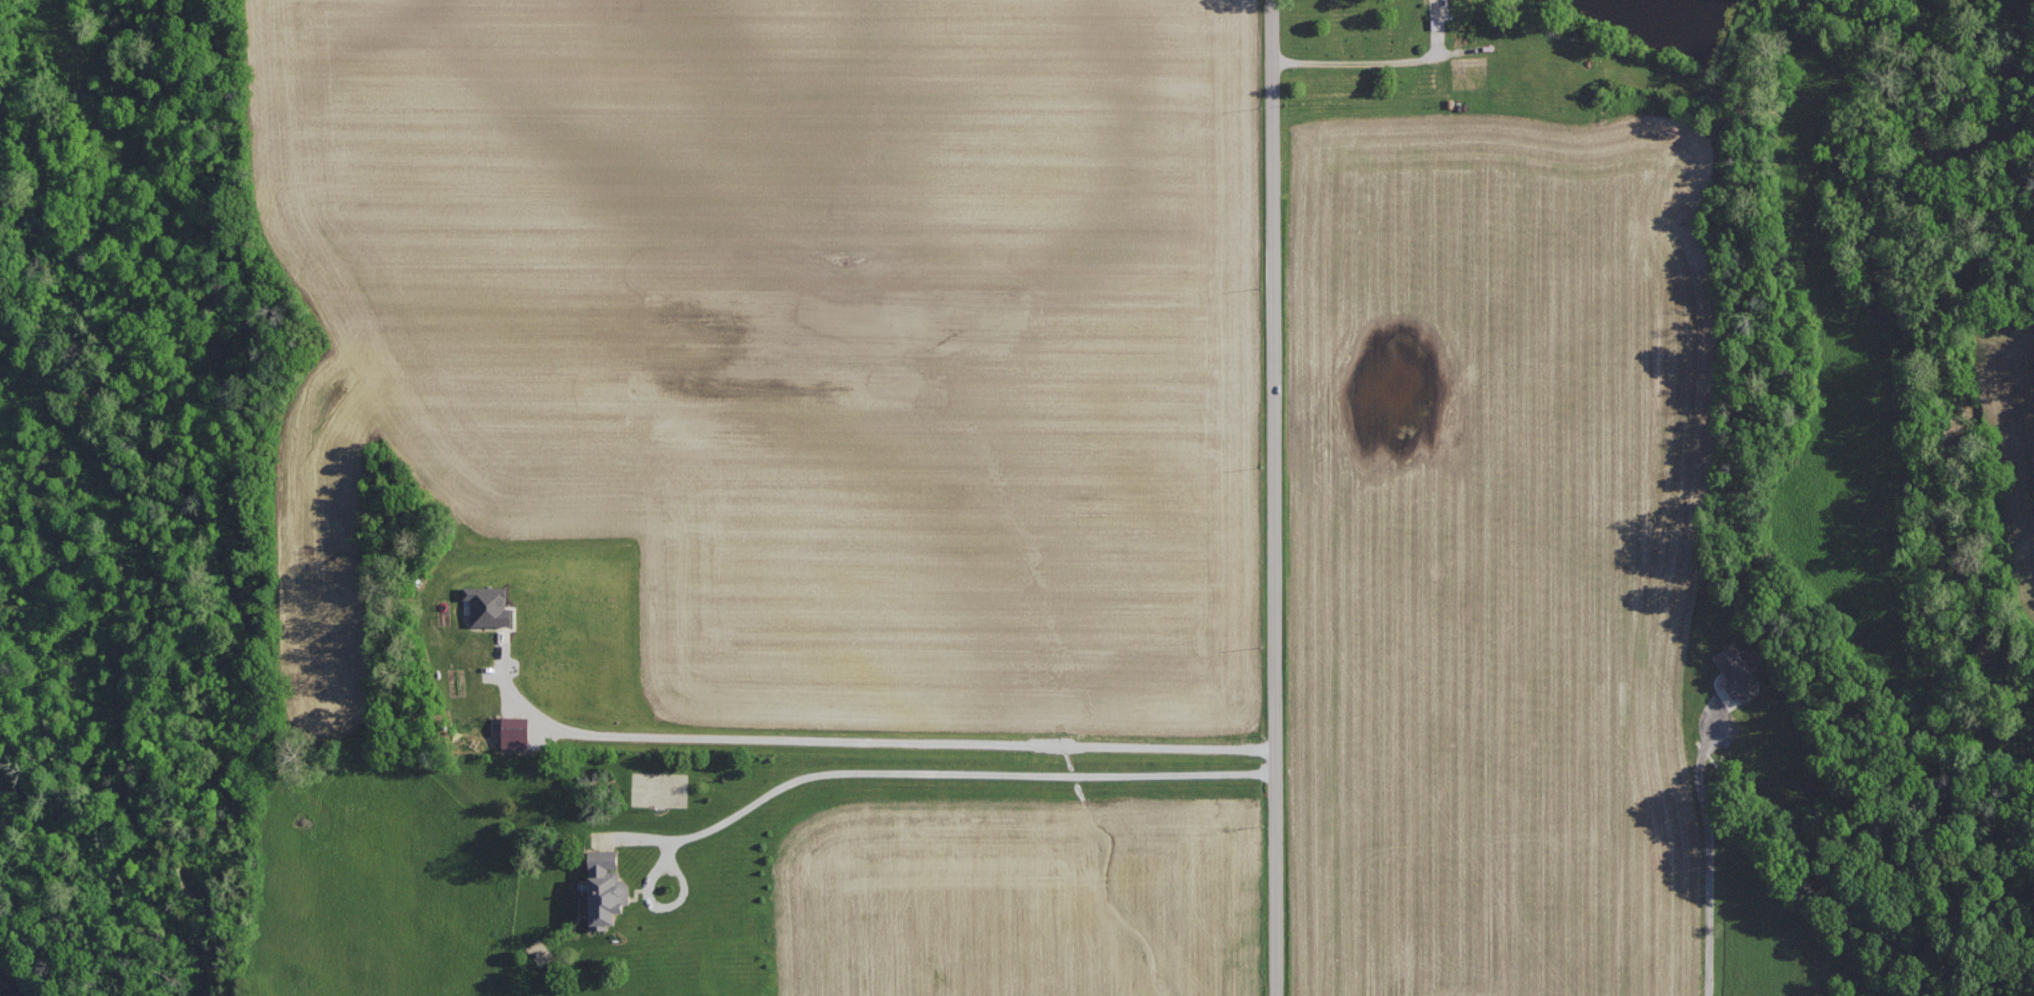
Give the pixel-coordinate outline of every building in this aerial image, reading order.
[(472,625),(512,625),(512,607),(506,607),(506,586),(463,586),(463,598),(472,598),(472,625)] [(1729,681),(1724,684),(1735,703),(1756,691),(1753,685),(1758,682),(1734,642),(1713,655),(1729,681)] [(502,736),(529,737),(529,716),(503,715),(502,736)] [(589,849),(591,927),(616,927),(615,912),(623,911),(623,902),(630,902),(630,880),(619,880),(618,849),(589,849)]
